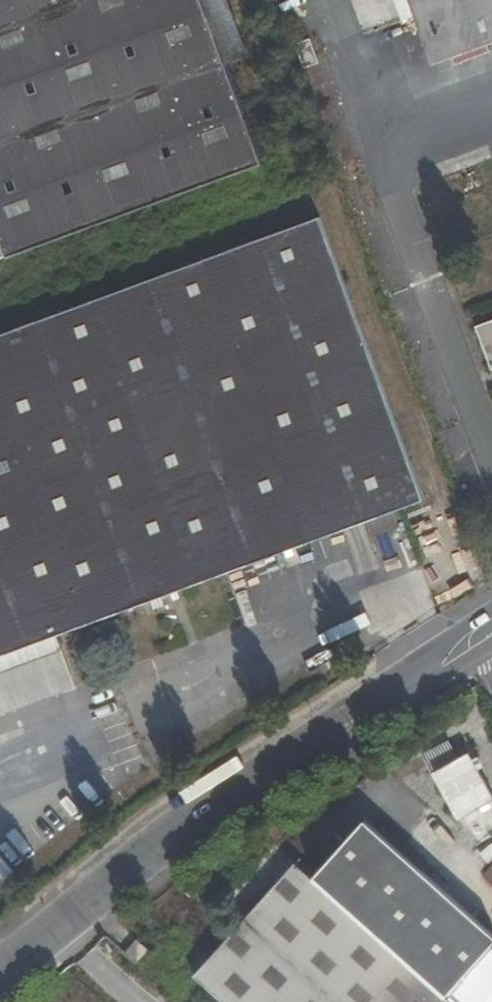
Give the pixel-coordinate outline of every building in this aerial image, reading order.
[(200,0),(0,0),(0,239),(7,259),(261,165),(225,66),(200,0)] [(225,66),(248,58),(227,0),(200,0),(225,66)] [(403,21),(416,16),(434,65),(491,44),(491,0),(395,0),(403,21)] [(307,69),(320,64),(311,39),(298,45),(307,69)] [(423,501),(319,219),(0,336),(0,657),(423,501)] [(476,328),(491,370),(491,322),(476,328)] [(448,741),(423,756),(433,775),(437,772),(458,760),(448,741)] [(491,802),(491,795),(469,754),(458,760),(437,772),(462,819),(491,802)] [(224,1001),(491,1001),(491,948),(491,934),(366,821),(314,881),(296,864),(196,977),(224,1001)] [(123,954),(135,965),(148,951),(137,940),(123,954)]
